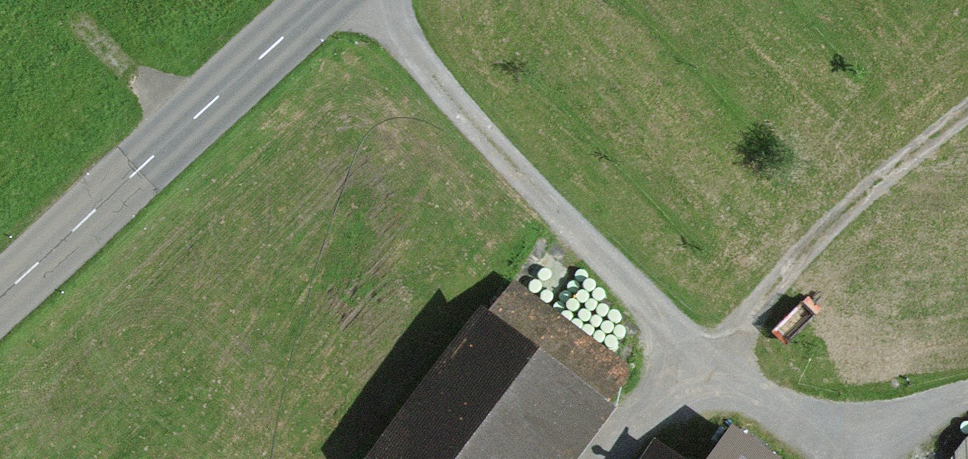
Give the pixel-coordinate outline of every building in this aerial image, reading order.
[(370,458),(578,458),(611,420),(597,408),(626,374),(517,283),(370,458)]
